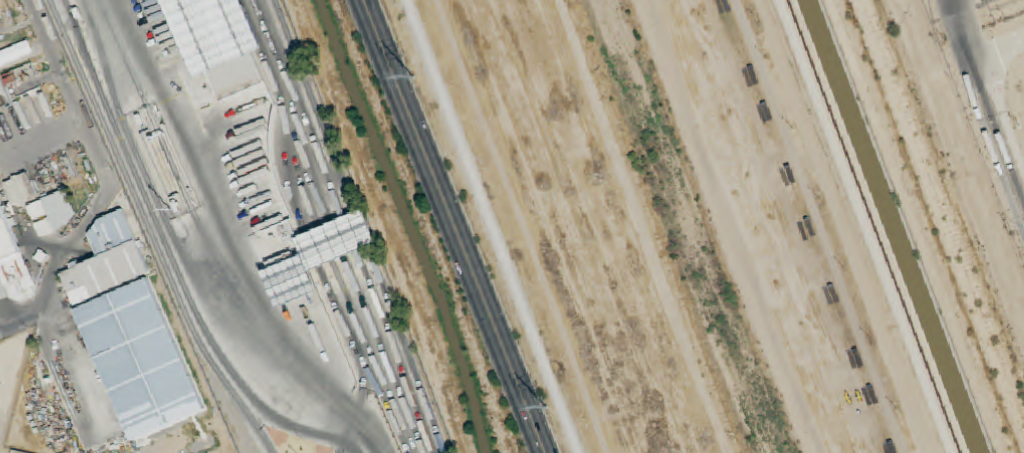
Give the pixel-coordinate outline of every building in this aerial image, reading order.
[(191,61),(164,0),(183,0),(206,54),(191,61)] [(35,57),(29,42),(2,53),(0,48),(0,71),(35,57)] [(26,256),(0,196),(0,267),(26,256)] [(364,206),(379,240),(367,245),(358,249),(349,253),(333,259),(325,263),(313,268),(298,234),(310,229),(322,224),(333,219),(344,215),(355,210),(364,206)] [(63,271),(138,238),(153,271),(96,296),(90,282),(71,290),(63,271)] [(264,268),(302,251),(317,286),(280,302),(264,268)]
